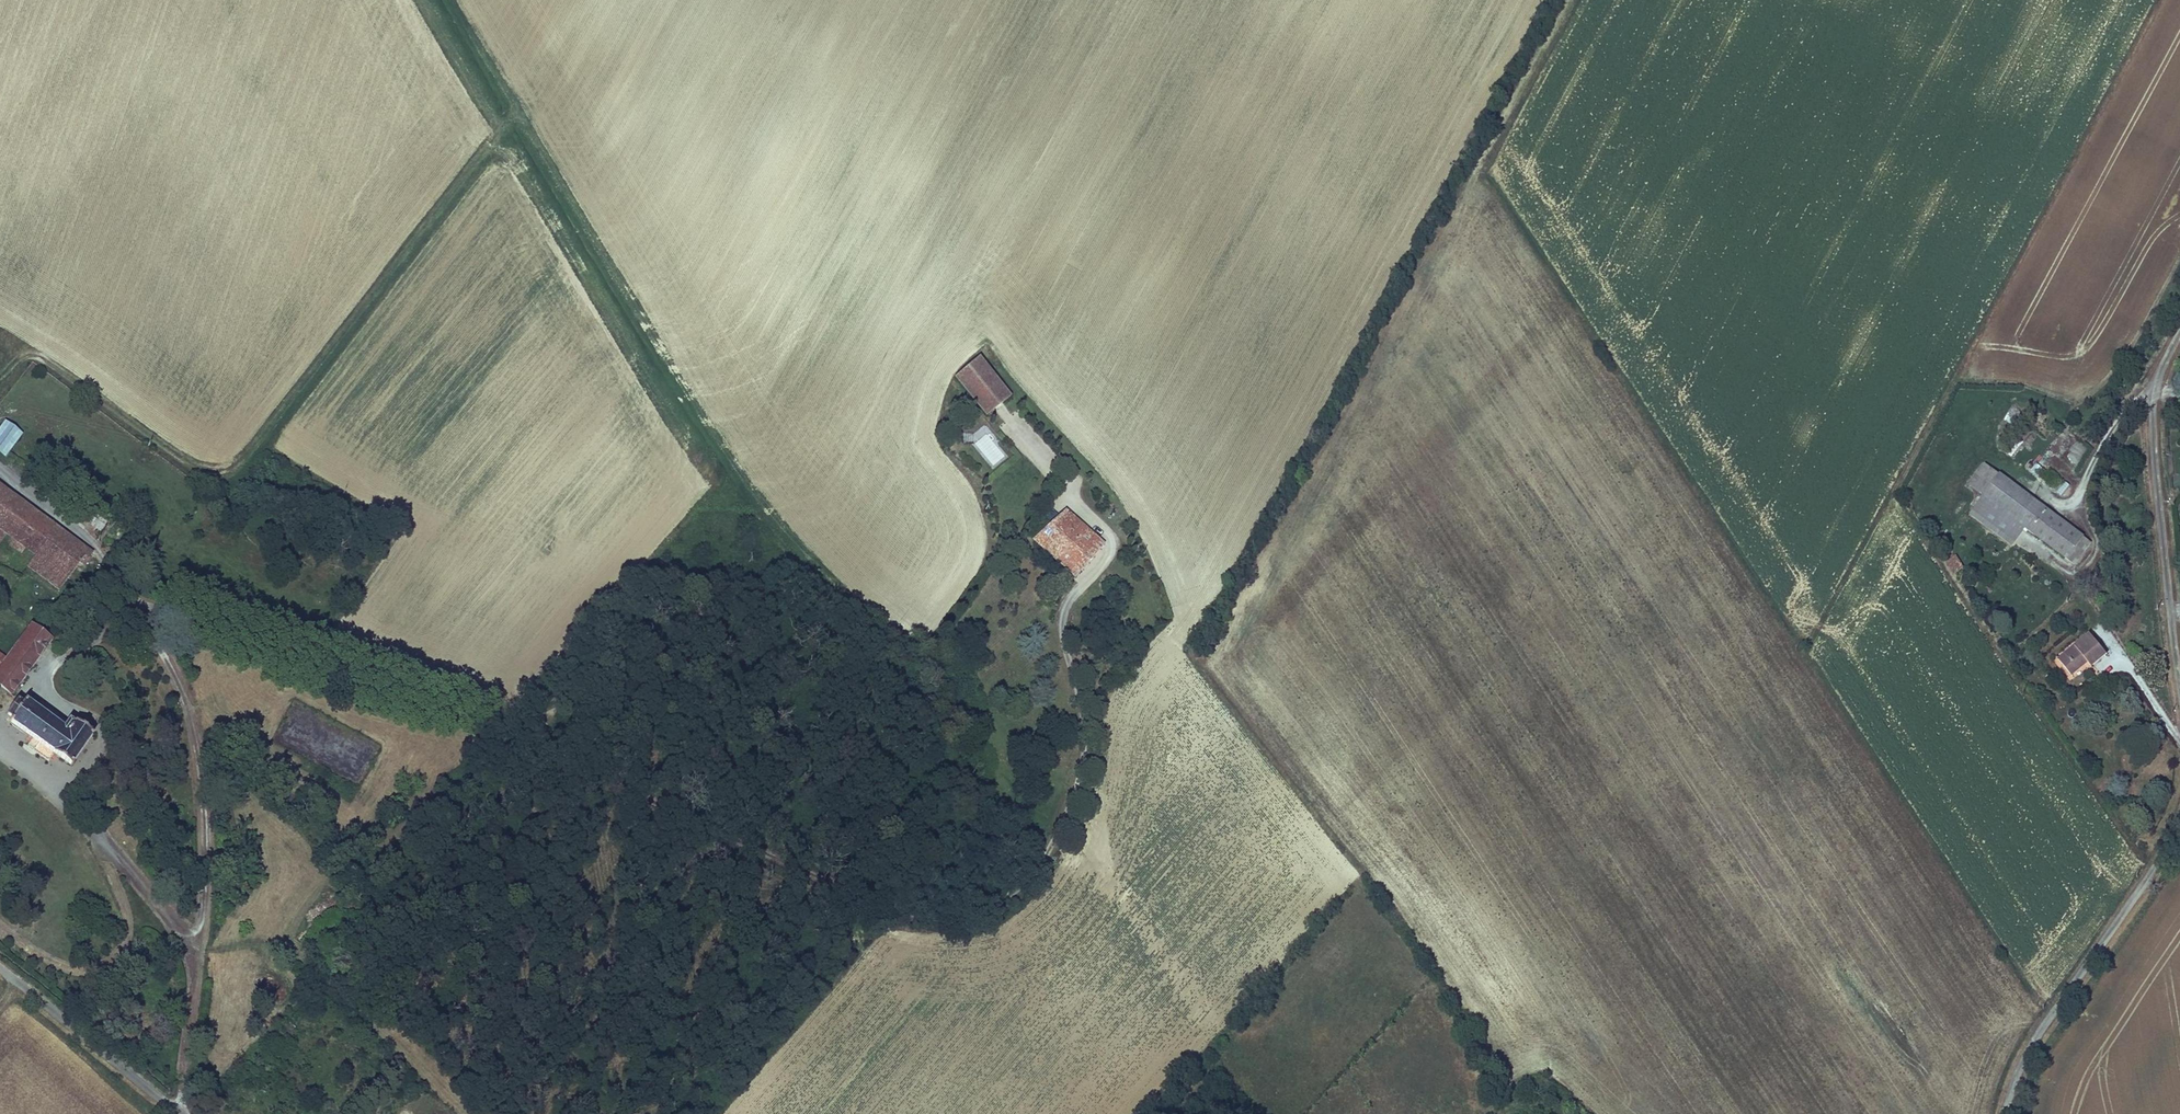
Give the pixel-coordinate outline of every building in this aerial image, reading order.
[(984,420),(1009,398),(977,362),(952,383),(984,420)] [(4,452),(22,431),(5,420),(0,427),(0,450),(4,452)] [(972,444),(972,434),(963,434),(962,443),(972,444)] [(2078,441),(2063,457),(2074,467),(2089,450),(2078,441)] [(1972,486),(1987,497),(2003,477),(1988,466),(1972,486)] [(2062,498),(2071,486),(2050,472),(2042,482),(2058,493),(2057,496),(2062,498)] [(2019,523),(2035,502),(2003,477),(1987,497),(2019,523)] [(33,521),(40,511),(0,483),(0,528),(5,532),(12,537),(7,544),(18,552),(23,546),(34,554),(43,561),(59,540),(33,521)] [(2073,567),(2090,545),(2035,502),(2019,523),(1987,497),(1972,515),(2011,545),(2024,529),(2073,567)] [(59,540),(66,530),(40,511),(33,521),(59,540)] [(1073,581),(1103,549),(1063,512),(1033,545),(1073,581)] [(25,566),(57,589),(76,562),(80,565),(92,549),(66,530),(59,540),(43,561),(34,554),(25,566)] [(1953,575),(1964,568),(1956,555),(1945,562),(1953,575)] [(10,693),(51,635),(28,619),(4,655),(0,652),(0,686),(10,693)] [(2085,668),(2087,671),(2103,660),(2088,640),(2057,663),(2069,679),(2085,668)] [(66,716),(62,722),(23,695),(21,698),(15,694),(4,710),(10,715),(7,718),(32,735),(27,743),(46,756),(51,749),(69,761),(90,730),(69,716),(68,718),(66,716)]
